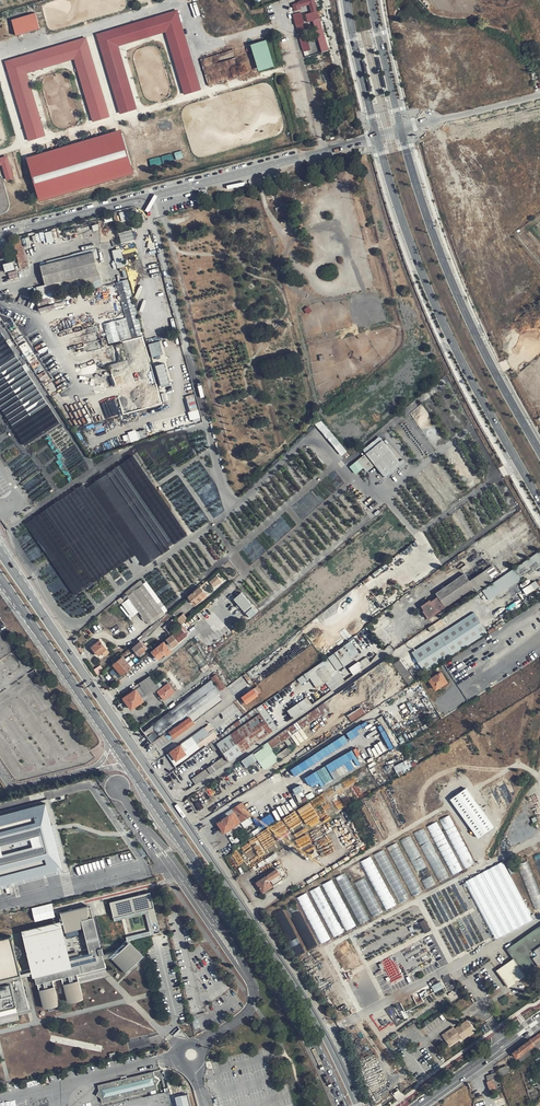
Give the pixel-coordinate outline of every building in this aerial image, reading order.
[(313,0),(311,0),(309,0),(302,0),(297,1),(290,3),(291,7),(299,6),(310,3),(312,12),(305,14),(307,22),(314,19),(344,125),(339,126),(341,134),(352,131),(344,101),(342,102),(313,0)] [(134,10),(125,12),(127,19),(135,18),(134,10)] [(98,35),(121,114),(139,109),(121,47),(167,33),(185,94),(201,90),(178,12),(98,35)] [(34,14),(11,22),(16,37),(39,30),(34,14)] [(304,23),(301,15),(293,17),(319,112),(317,112),(318,114),(325,139),(336,136),(334,128),(329,129),(300,24),(304,23)] [(6,62),(29,141),(46,137),(27,74),(75,60),(93,123),(111,118),(88,38),(6,62)] [(259,71),(275,66),(267,39),(251,44),(259,71)] [(309,144),(303,118),(294,120),(301,146),(309,144)] [(121,130),(28,159),(41,202),(134,173),(121,130)] [(3,167),(7,181),(15,179),(8,157),(0,159),(0,167),(3,167)] [(132,229),(119,233),(122,243),(135,239),(132,229)] [(31,266),(23,239),(16,242),(21,262),(20,262),(21,269),(31,266)] [(113,249),(116,268),(125,266),(122,248),(113,249)] [(42,265),(47,285),(61,281),(63,288),(79,283),(88,281),(86,274),(102,270),(96,251),(42,265)] [(103,277),(102,270),(86,274),(88,281),(103,277)] [(132,346),(144,343),(130,278),(117,281),(125,318),(99,324),(101,336),(107,334),(109,344),(130,340),(132,346)] [(61,281),(47,285),(42,286),(44,293),(63,288),(61,281)] [(60,423),(2,332),(0,331),(0,404),(27,444),(60,423)] [(160,340),(149,343),(152,357),(164,354),(160,340)] [(162,386),(170,384),(164,362),(156,365),(162,386)] [(109,368),(90,373),(92,380),(111,375),(109,368)] [(200,420),(195,394),(189,395),(192,410),(189,410),(191,421),(200,420)] [(343,455),(348,451),(321,419),(316,424),(343,455)] [(145,428),(124,434),(126,442),(148,436),(145,428)] [(364,467),(367,471),(375,465),(365,453),(350,466),(356,474),(364,467)] [(84,483),(26,523),(75,593),(135,551),(144,564),(187,535),(131,455),(86,487),(84,483)] [(214,586),(222,581),(218,575),(210,580),(214,586)] [(168,612),(146,578),(125,591),(130,598),(122,602),(131,617),(140,611),(148,625),(168,612)] [(428,603),(435,613),(463,593),(454,580),(425,599),(428,603)] [(539,586),(539,585),(536,580),(523,589),(527,595),(539,586)] [(201,588),(203,585),(202,584),(187,597),(194,606),(207,595),(206,594),(207,594),(206,593),(205,593),(201,588)] [(241,592),(234,598),(251,618),(258,611),(241,592)] [(418,625),(435,613),(428,603),(421,608),(420,607),(416,611),(418,614),(413,618),(418,625)] [(488,632),(473,614),(410,651),(423,671),(488,632)] [(170,617),(168,615),(160,622),(161,624),(170,617)] [(208,627),(201,618),(193,624),(200,633),(208,627)] [(176,627),(173,623),(171,621),(161,629),(166,636),(176,627)] [(154,626),(130,646),(132,649),(138,655),(147,648),(143,643),(142,645),(140,642),(156,628),(154,626)] [(180,629),(179,628),(152,652),(158,660),(161,658),(170,651),(169,649),(185,635),(183,632),(180,629)] [(108,651),(116,645),(111,638),(103,644),(100,640),(91,647),(98,656),(106,649),(108,651)] [(194,645),(188,649),(200,668),(206,664),(194,645)] [(132,649),(130,646),(121,655),(111,663),(121,675),(130,667),(122,657),(132,649)] [(147,648),(138,655),(140,658),(149,650),(147,648)] [(464,664),(458,655),(447,663),(453,671),(464,664)] [(403,678),(409,686),(414,683),(399,660),(393,664),(403,678)] [(393,664),(393,663),(386,668),(381,661),(262,745),(266,752),(350,693),(360,708),(361,707),(374,698),(403,678),(393,664)] [(321,664),(313,670),(323,684),(331,678),(323,666),(321,664)] [(438,667),(427,674),(430,680),(441,672),(438,667)] [(345,681),(351,676),(348,671),(341,675),(345,681)] [(447,682),(441,672),(430,680),(436,689),(447,682)] [(211,680),(220,692),(225,688),(214,674),(213,676),(209,678),(211,680)] [(148,680),(139,686),(147,697),(156,690),(148,680)] [(195,711),(220,692),(211,680),(143,731),(146,736),(155,730),(160,737),(168,731),(179,722),(195,711)] [(174,692),(167,683),(157,691),(163,701),(174,692)] [(139,686),(135,689),(143,701),(147,697),(139,686)] [(243,705),(260,693),(256,686),(238,699),(243,705)] [(143,701),(135,689),(125,696),(130,702),(127,704),(131,710),(143,701)] [(275,701),(271,696),(270,696),(260,704),(264,710),(275,701)] [(291,717),(309,705),(304,697),(286,710),(291,717)] [(378,704),(374,698),(361,707),(365,712),(378,704)] [(260,704),(255,708),(255,709),(271,731),(277,727),(264,710),(260,704)] [(199,783),(271,731),(255,709),(217,737),(228,754),(195,777),(199,783)] [(198,716),(195,711),(179,722),(168,731),(173,737),(193,723),(192,721),(198,716)] [(352,740),(360,734),(357,729),(360,727),(359,725),(347,733),(352,740)] [(186,740),(166,754),(174,765),(194,751),(190,745),(207,733),(203,728),(186,740)] [(294,774),(350,743),(346,736),(290,767),(294,774)] [(354,751),(305,775),(311,787),(321,783),(322,784),(361,765),(354,751)] [(242,760),(247,767),(258,760),(253,753),(242,760)] [(409,758),(394,766),(399,775),(413,768),(409,758)] [(302,785),(293,788),(295,794),(304,791),(302,785)] [(0,812),(0,887),(68,869),(49,798),(0,812)] [(243,805),(245,804),(244,801),(232,809),(234,813),(226,818),(223,820),(218,823),(224,833),(250,816),(243,805)] [(234,813),(232,809),(223,815),(226,818),(234,813)] [(441,819),(464,868),(474,864),(451,814),(441,819)] [(462,870),(438,821),(428,826),(452,875),(462,870)] [(318,830),(318,831),(322,837),(331,832),(326,824),(318,830)] [(424,827),(414,833),(439,881),(449,875),(424,827)] [(245,841),(251,837),(247,830),(241,834),(245,841)] [(411,835),(401,840),(417,872),(427,867),(411,835)] [(398,842),(388,847),(411,896),(422,891),(398,842)] [(400,902),(410,897),(384,849),(373,855),(400,902)] [(362,860),(384,910),(395,905),(373,855),(362,860)] [(534,909),(539,907),(539,894),(528,859),(518,862),(534,909)] [(501,861),(495,864),(488,868),(463,879),(474,898),(494,939),(531,920),(501,861)] [(254,879),(257,883),(274,871),(273,870),(271,867),(254,879)] [(280,875),(283,874),(282,872),(279,874),(277,870),(276,870),(275,868),(273,870),(274,871),(257,883),(263,892),(283,880),(280,875)] [(336,878),(360,924),(370,919),(345,872),(336,878)] [(422,880),(426,888),(436,884),(432,875),(422,880)] [(355,883),(368,908),(373,906),(370,900),(376,897),(366,877),(355,883)] [(324,883),(346,931),(356,926),(333,879),(324,883)] [(471,907),(464,892),(458,880),(420,899),(425,910),(434,927),(471,907)] [(321,885),(311,890),(333,937),(343,933),(321,885)] [(111,901),(115,920),(119,919),(118,915),(154,907),(151,892),(111,901)] [(329,940),(309,892),(299,896),(319,944),(329,940)] [(32,906),(35,920),(55,917),(53,903),(32,906)] [(85,921),(92,919),(88,905),(59,913),(55,919),(59,921),(60,928),(85,921)] [(450,923),(436,930),(438,934),(450,957),(487,938),(473,911),(450,923)] [(301,915),(293,919),(308,949),(316,945),(301,915)] [(102,954),(92,919),(85,921),(60,928),(63,937),(81,932),(86,955),(64,960),(57,933),(23,942),(33,977),(39,975),(40,979),(34,980),(41,1009),(56,1005),(51,985),(49,977),(58,975),(60,982),(65,1003),(80,999),(75,978),(73,969),(101,962),(112,960),(111,962),(122,973),(139,956),(125,942),(114,953),(110,954),(104,955),(102,954)] [(426,932),(432,929),(426,919),(420,922),(426,932)] [(22,937),(22,938),(56,929),(56,927),(22,937)] [(509,949),(512,955),(526,974),(539,965),(539,927),(509,949)] [(56,929),(22,938),(23,942),(57,933),(56,929)] [(13,936),(0,939),(0,978),(22,972),(13,936)] [(73,969),(75,978),(104,971),(101,962),(73,969)] [(49,977),(51,985),(60,982),(58,975),(49,977)] [(23,976),(0,981),(0,1018),(31,1011),(23,976)] [(435,991),(445,987),(441,980),(432,985),(435,991)] [(462,1032),(465,1036),(474,1029),(466,1019),(458,1025),(458,1026),(453,1029),(451,1027),(445,1030),(446,1032),(441,1035),(446,1042),(449,1039),(448,1037),(449,1036),(453,1041),(459,1037),(458,1035),(462,1032)] [(513,1052),(517,1058),(539,1041),(539,1033),(513,1052)] [(517,1058),(520,1062),(537,1049),(539,1047),(539,1042),(539,1041),(517,1058)] [(501,1074),(510,1071),(508,1065),(499,1068),(501,1074)] [(152,1071),(96,1085),(98,1090),(100,1097),(101,1102),(156,1088),(152,1071)] [(496,1083),(500,1081),(499,1079),(496,1071),(486,1075),(489,1081),(492,1079),(494,1084),(496,1083)] [(497,1085),(496,1083),(494,1084),(492,1079),(489,1081),(482,1084),(486,1093),(496,1089),(495,1086),(497,1085)] [(188,1093),(177,1096),(179,1105),(192,1105),(188,1093)]
